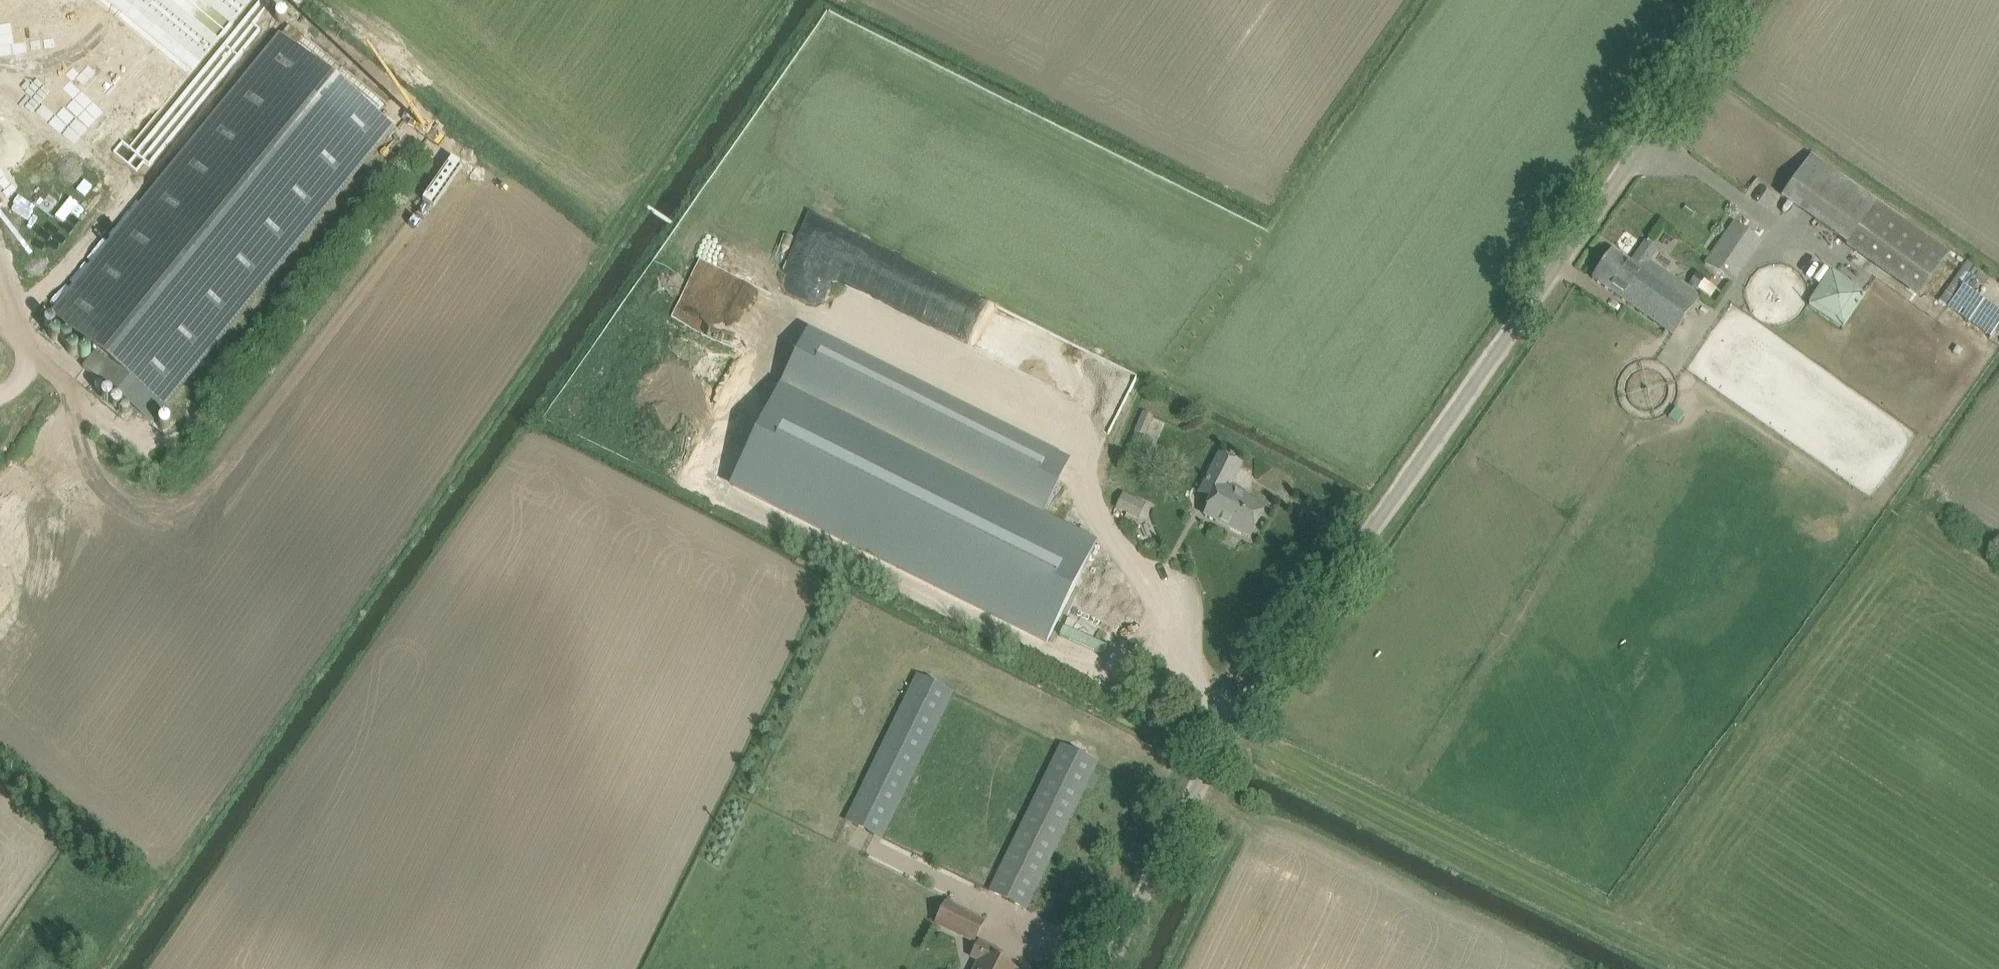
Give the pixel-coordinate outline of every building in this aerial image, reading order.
[(148,160),(276,3),(273,0),(0,0),(0,38),(148,160)] [(83,368),(152,424),(394,127),(352,93),(361,82),(333,59),(324,70),(292,44),(299,35),(287,25),(280,34),(278,32),(50,314),(97,352),(83,368)] [(1810,157),(1783,196),(1848,243),(1845,247),(1918,298),(1948,253),(1876,203),(1810,157)] [(1735,223),(1706,264),(1732,283),(1761,241),(1735,223)] [(1592,278),(1674,335),(1701,297),(1649,261),(1657,249),(1646,241),(1631,263),(1612,250),(1592,278)] [(808,334),(732,485),(1048,642),(1082,572),(1095,546),(1040,519),(1067,464),(808,334)] [(1145,436),(1154,416),(1143,412),(1135,431),(1145,436)] [(1205,515),(1232,529),(1250,538),(1265,507),(1229,489),(1241,464),(1219,454),(1202,488),(1215,494),(1205,515)] [(1146,503),(1141,500),(1123,492),(1116,508),(1138,518),(1146,503)] [(1082,572),(1048,642),(1103,670),(1138,599),(1082,572)] [(883,839),(952,693),(916,676),(847,822),(883,839)] [(989,891),(1008,900),(1026,909),(1097,764),(1060,746),(989,891)] [(984,922),(945,903),(936,923),(974,942),(984,922)] [(983,945),(979,943),(972,957),(979,961),(975,968),(1014,968),(997,961),(1001,954),(983,945)]
